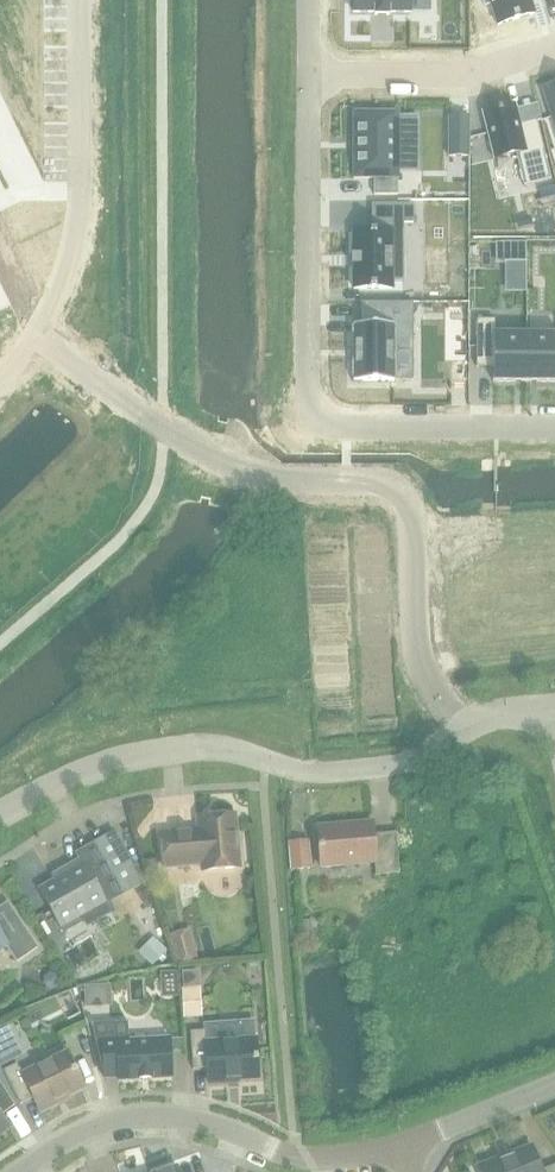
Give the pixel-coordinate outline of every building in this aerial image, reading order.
[(353,13),(374,13),(374,15),(388,15),(388,13),(410,13),(410,0),(353,0),(353,13)] [(485,6),(492,4),(499,25),(535,13),(531,0),(483,0),(485,6)] [(515,105),(483,113),(494,160),(516,155),(524,187),(551,180),(537,122),(520,126),(515,105)] [(398,112),(353,112),(353,178),(374,178),(374,195),(397,195),(398,171),(417,171),(417,117),(398,117),(398,112)] [(541,198),(554,195),(554,185),(538,189),(541,198)] [(353,253),(352,253),(352,266),(353,266),(353,288),(394,288),(394,280),(405,280),(405,258),(394,258),(394,222),(413,222),(413,204),(373,204),(373,231),(353,231),(353,253)] [(526,242),(497,242),(497,263),(505,263),(526,263),(526,242)] [(361,330),(353,330),(353,387),(394,387),(394,345),(413,345),(413,313),(361,313),(361,330)] [(501,320),(484,320),(484,367),(499,367),(499,382),(532,382),(532,334),(501,334),(501,320)] [(532,334),(532,382),(554,382),(554,334),(532,334)] [(189,831),(160,833),(163,867),(202,864),(202,871),(240,867),(239,860),(235,814),(197,818),(199,832),(189,833),(189,831)] [(317,826),(321,867),(374,863),(375,875),(400,873),(396,832),(373,834),(372,822),(317,826)] [(64,871),(62,869),(61,870),(64,874),(56,878),(55,876),(54,877),(57,882),(42,891),(40,889),(39,890),(66,937),(67,937),(63,929),(84,917),(88,922),(110,910),(104,899),(120,891),(121,893),(122,892),(121,890),(138,880),(111,833),(110,834),(111,836),(96,845),(94,843),(93,844),(94,846),(79,855),(77,853),(76,853),(81,861),(64,871)] [(308,839),(289,841),(291,870),(310,868),(308,839)] [(148,888),(138,894),(146,907),(153,903),(148,888)] [(37,947),(7,903),(0,907),(0,951),(6,946),(17,961),(37,947)] [(311,917),(303,918),(305,939),(313,938),(311,917)] [(197,959),(189,930),(170,935),(178,964),(197,959)] [(154,941),(140,955),(153,967),(166,953),(154,941)] [(44,976),(43,984),(46,989),(52,990),(56,987),(58,978),(55,974),(48,973),(44,976)] [(104,984),(84,986),(86,1003),(105,1001),(104,984)] [(182,988),(184,1019),(202,1017),(200,987),(182,988)] [(127,1021),(92,1023),(104,1070),(118,1069),(118,1080),(172,1077),(169,1038),(129,1040),(127,1021)] [(259,1077),(256,1040),(206,1043),(205,1030),(190,1031),(193,1069),(208,1068),(208,1082),(229,1081),(229,1079),(259,1077)] [(11,1057),(0,1034),(0,1062),(11,1057)] [(180,1037),(169,1038),(170,1047),(181,1047),(180,1037)] [(57,1100),(84,1086),(67,1053),(22,1075),(17,1063),(3,1070),(20,1104),(33,1098),(40,1111),(58,1102),(57,1100)] [(10,1128),(1,1115),(14,1105),(0,1083),(0,1136),(10,1128)] [(540,1171),(532,1146),(478,1167),(480,1171),(554,1171),(554,1165),(540,1171)]
